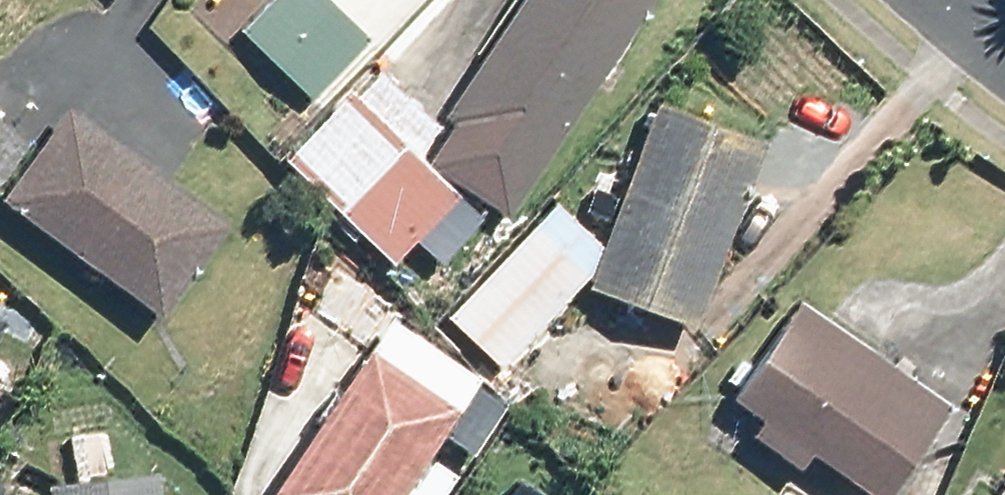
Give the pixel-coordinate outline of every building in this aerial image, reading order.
[(307,97),(367,36),(330,0),(265,0),(237,29),(307,97)] [(502,217),(648,0),(531,0),(421,164),(502,217)] [(589,289),(691,326),(758,142),(656,105),(589,289)] [(0,203),(155,318),(223,227),(67,113),(0,203)] [(22,146),(0,132),(0,178),(22,146)] [(401,153),(329,216),(378,270),(449,207),(401,153)] [(446,322),(495,369),(581,279),(532,233),(446,322)] [(811,314),(750,421),(880,494),(900,494),(956,396),(811,314)] [(363,350),(265,494),(408,494),(462,416),(363,350)] [(171,467),(38,471),(38,494),(171,494),(171,467)]
